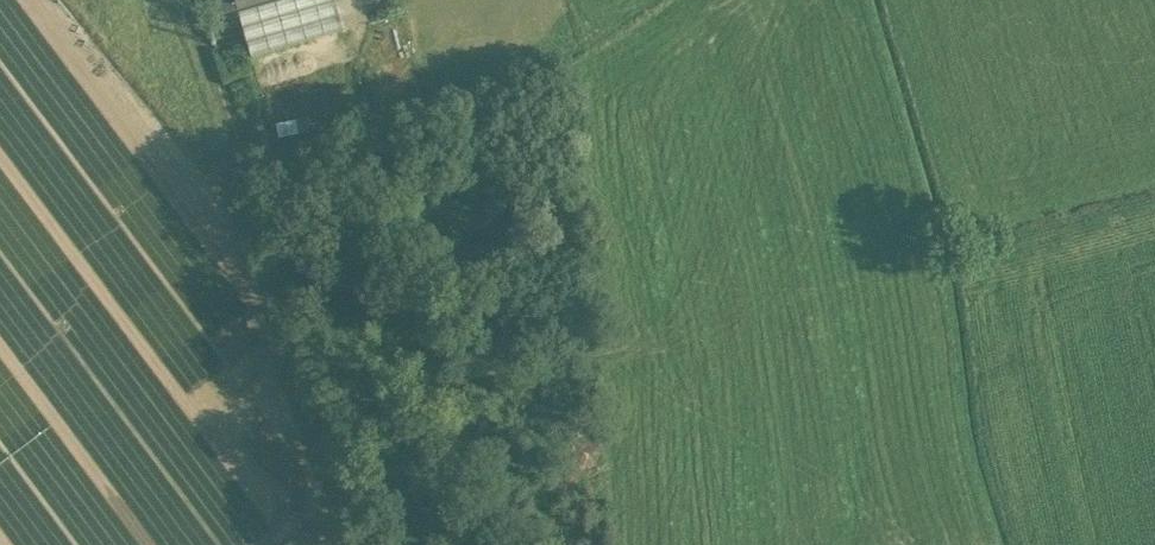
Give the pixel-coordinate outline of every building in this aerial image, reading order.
[(237,11),(277,0),(234,0),(237,11)]
